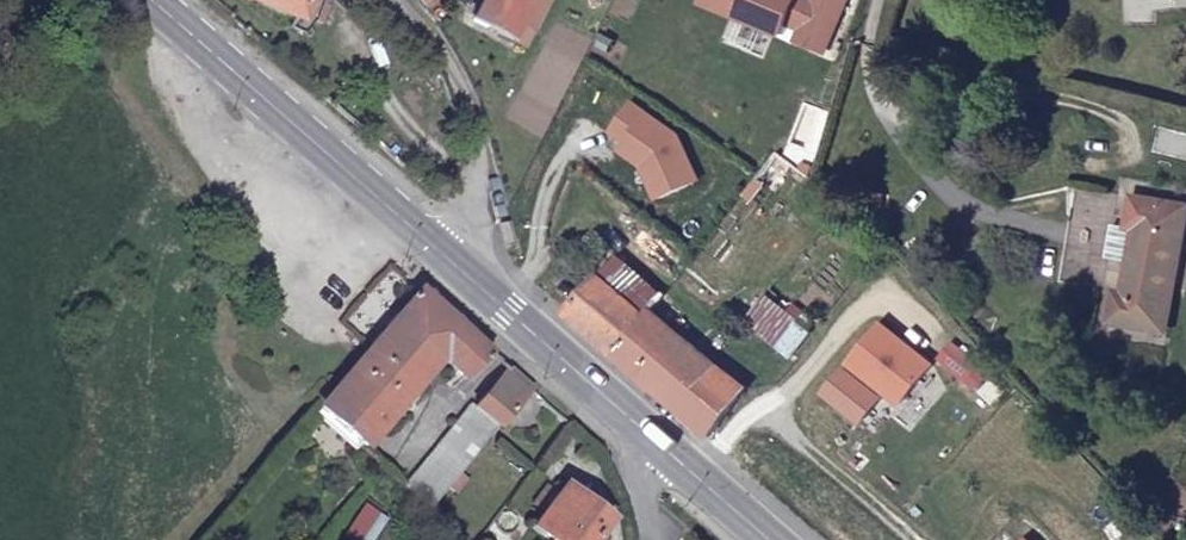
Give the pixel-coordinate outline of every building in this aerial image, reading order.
[(291,22),(300,0),(234,0),(291,22)] [(468,13),(506,36),(519,9),(505,0),(475,0),(468,13)] [(1065,184),(1052,270),(1092,278),(1105,189),(1065,184)] [(1106,286),(1101,316),(1160,326),(1174,251),(1183,201),(1124,191),(1118,222),(1125,223),(1113,287),(1106,286)] [(883,248),(862,227),(855,235),(875,256),(883,248)] [(614,254),(560,313),(704,435),(743,391),(654,311),(666,297),(656,290),(614,254)] [(487,356),(417,293),(392,320),(437,358),(465,381),(487,356)] [(750,327),(776,352),(780,356),(795,338),(801,331),(771,305),(750,327)] [(437,358),(392,320),(349,369),(395,407),(437,358)] [(816,345),(805,334),(801,331),(795,338),(808,350),(816,345)] [(395,407),(349,369),(314,410),(359,448),(395,407)] [(476,449),(527,391),(506,372),(473,409),(454,430),(476,449)] [(437,449),(454,430),(473,409),(467,403),(431,443),(437,449)] [(458,470),(476,449),(454,430),(437,449),(458,470)] [(397,481),(405,488),(426,506),(444,486),(456,472),(458,470),(437,449),(431,443),(397,481)] [(456,472),(444,486),(458,494),(468,481),(456,472)] [(565,481),(528,526),(545,539),(586,539),(607,514),(565,481)] [(369,507),(346,539),(375,539),(391,519),(369,507)]
